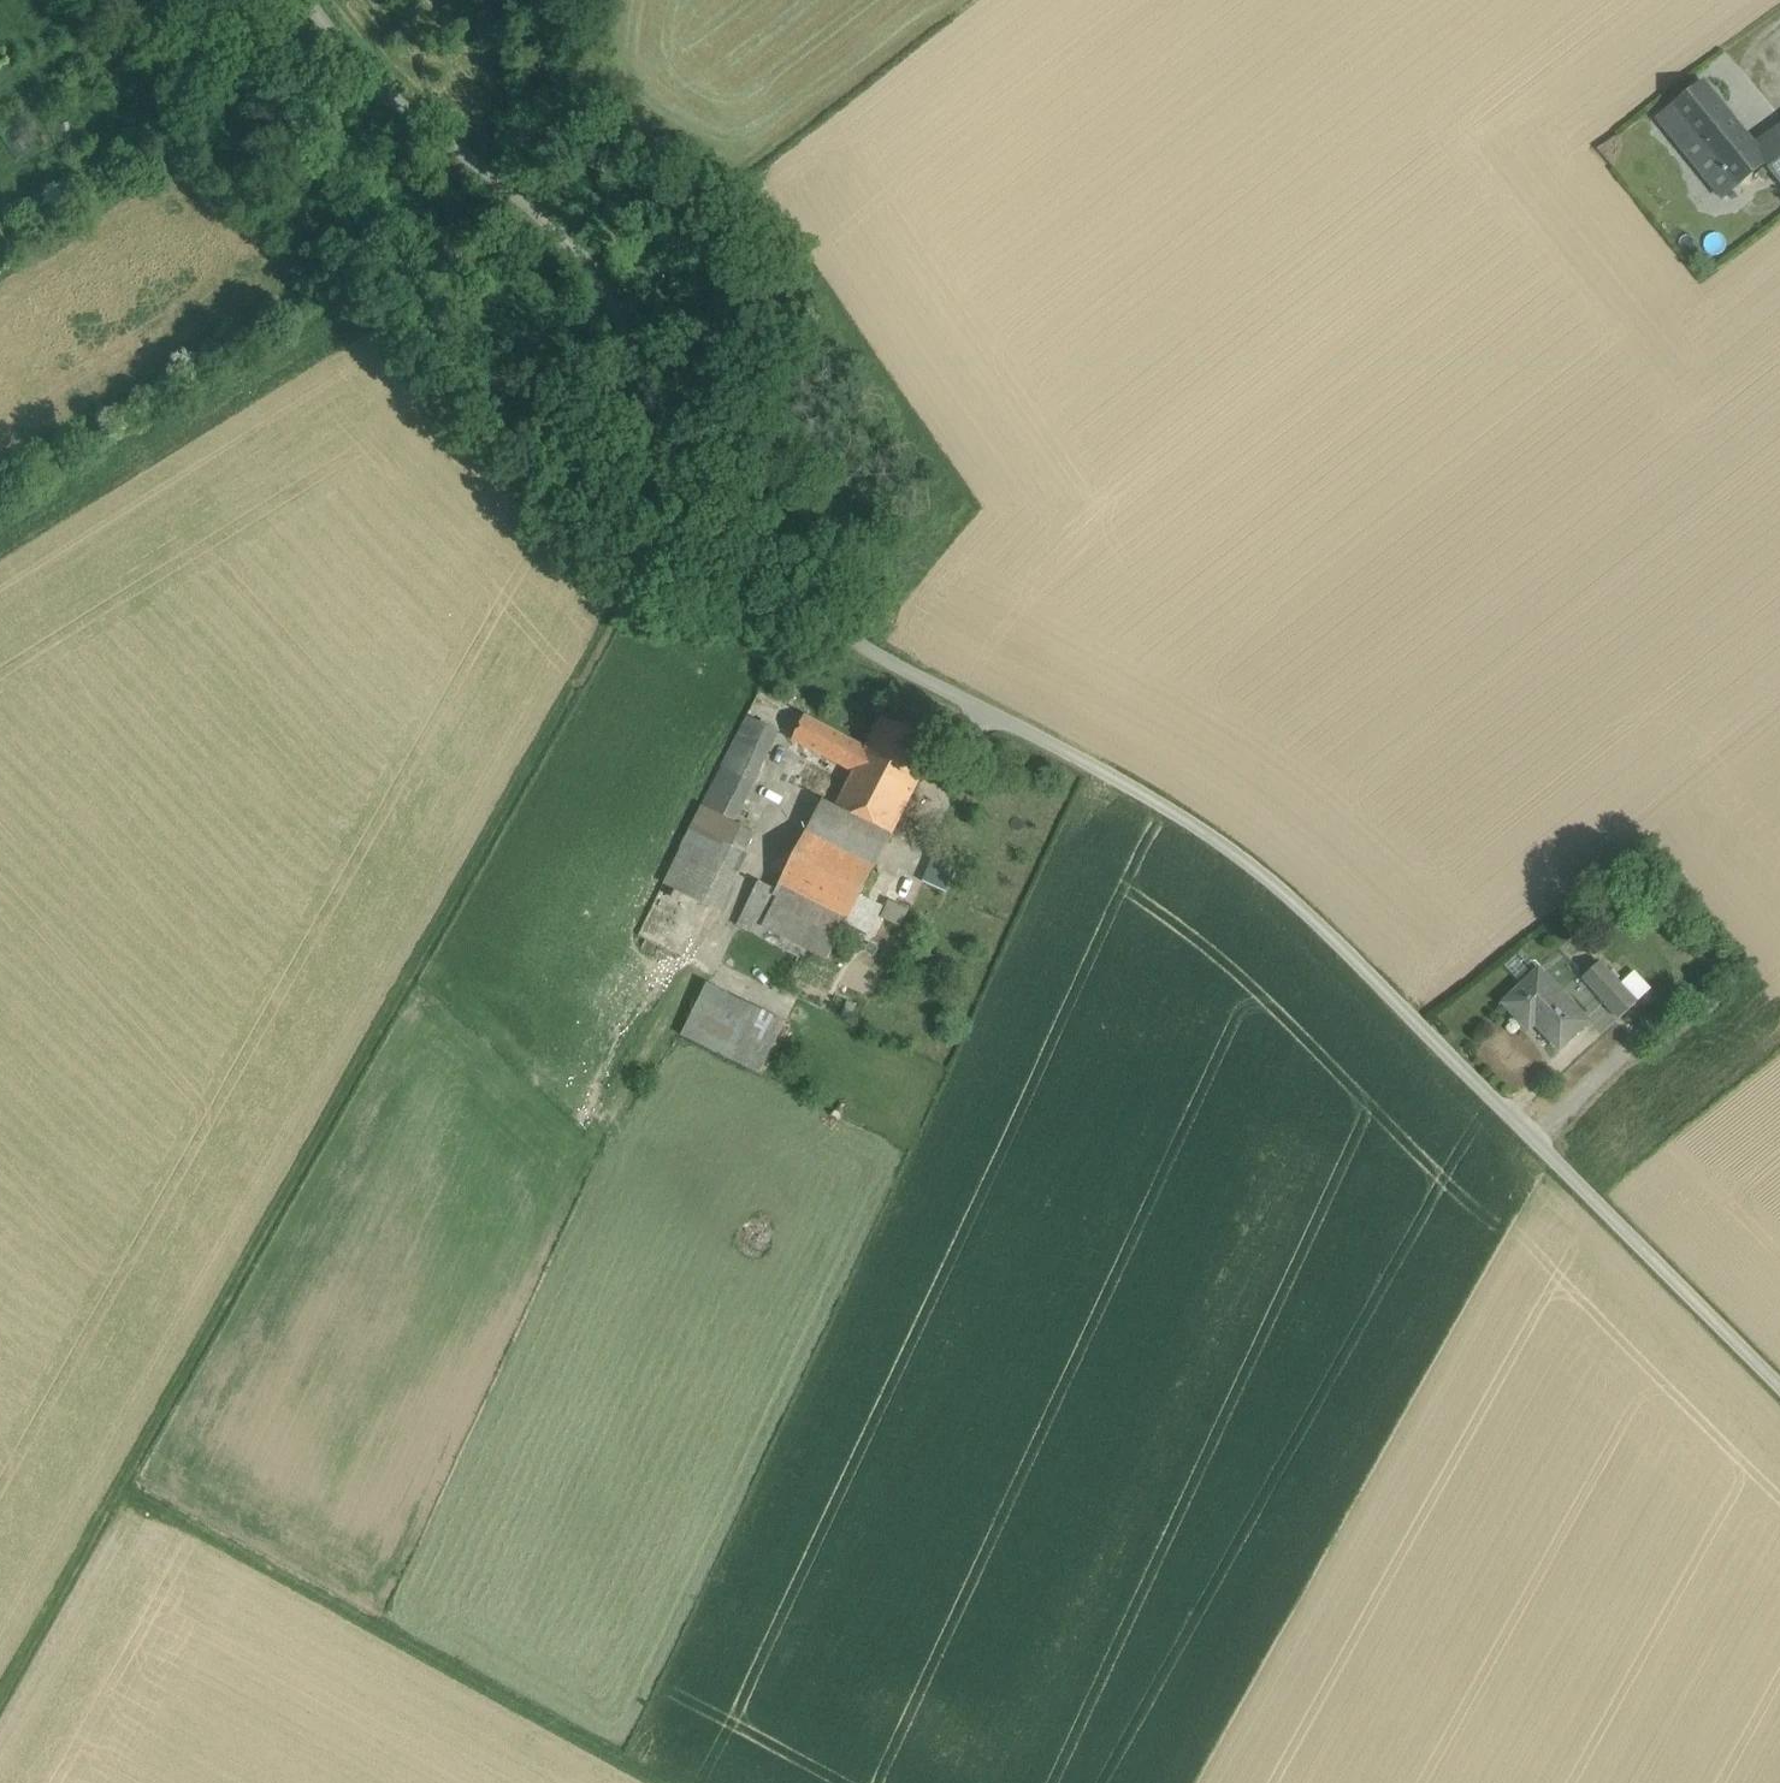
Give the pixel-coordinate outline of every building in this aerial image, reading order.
[(1721,196),(1765,161),(1753,147),(1754,147),(1704,85),(1659,120),(1721,196)] [(1754,147),(1753,147),(1765,161),(1770,167),(1779,160),(1779,128),(1754,147)] [(1770,167),(1779,180),(1779,160),(1770,167)] [(868,745),(807,714),(793,741),(854,773),(864,753),(868,745)] [(747,717),(703,807),(734,822),(779,733),(747,717)] [(938,745),(882,718),(868,745),(864,753),(920,781),(938,745)] [(920,781),(864,753),(854,773),(837,806),(893,833),(920,781)] [(837,806),(824,799),(803,844),(871,876),(893,833),(837,806)] [(734,822),(703,807),(665,883),(720,910),(739,872),(734,870),(753,831),(734,822)] [(871,876),(803,844),(790,871),(801,877),(857,904),(861,897),(871,876)] [(957,867),(934,857),(922,882),(946,893),(957,867)] [(848,922),(792,895),(801,877),(790,871),(781,890),(760,880),(738,925),(798,954),(800,948),(828,962),(848,922)] [(857,904),(801,877),(792,895),(848,922),(857,904)] [(907,909),(914,892),(904,888),(897,905),(907,909)] [(883,908),(861,897),(857,904),(848,922),(870,933),(883,908)] [(907,909),(897,905),(889,901),(882,917),(901,926),(909,910),(907,909)] [(1622,987),(1600,963),(1583,978),(1607,1003),(1606,1005),(1619,1019),(1637,1003),(1622,987)] [(1589,1022),(1539,970),(1504,1004),(1529,1030),(1535,1024),(1560,1050),(1589,1022)] [(1622,987),(1637,1003),(1651,990),(1636,974),(1622,987)] [(785,1022),(708,984),(701,997),(779,1036),(785,1022)] [(779,1036),(701,997),(682,1035),(760,1074),(779,1036)]
